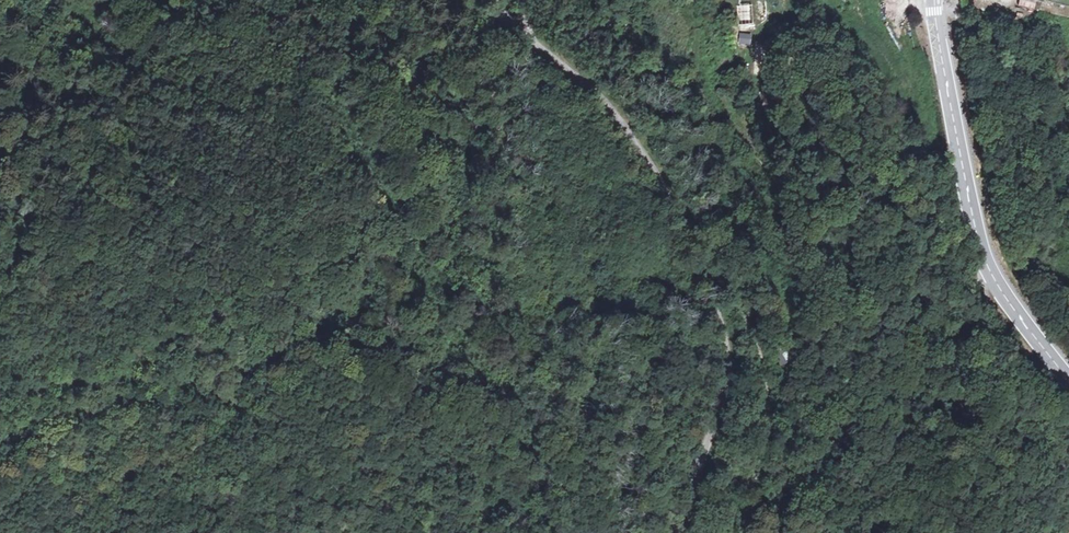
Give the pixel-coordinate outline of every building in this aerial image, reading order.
[(785,349),(775,354),(780,367),(790,360),(785,349)]
